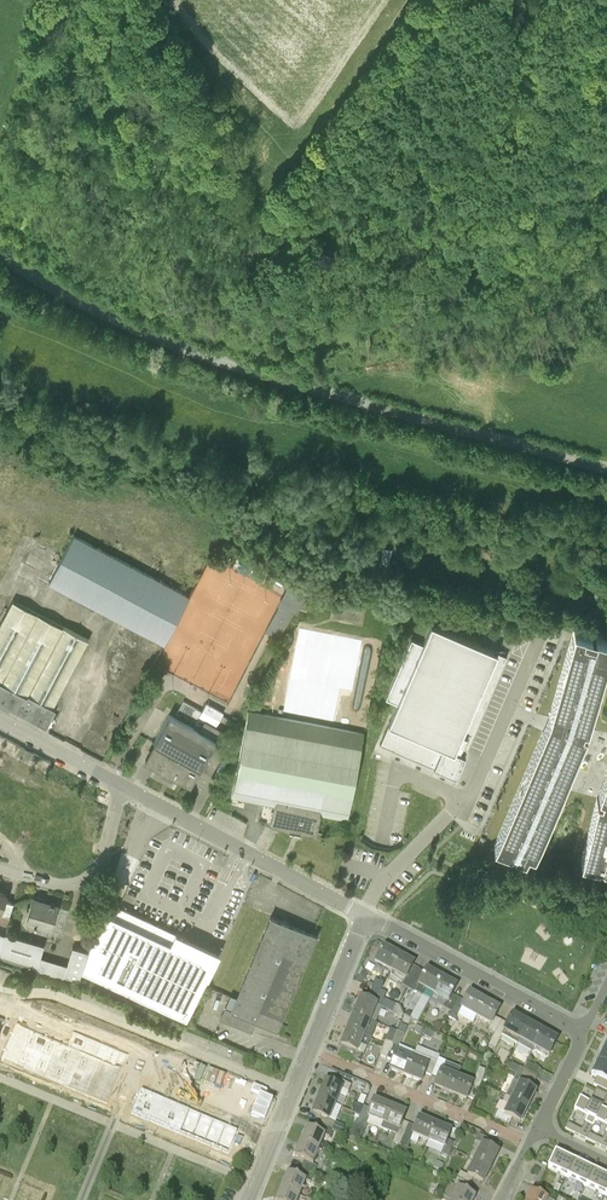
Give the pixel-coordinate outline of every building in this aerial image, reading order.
[(186,592),(74,534),(49,581),(165,644),(174,627),(190,595),(186,592)] [(486,546),(480,544),(479,550),(485,552),(484,554),(503,561),(505,553),(486,546)] [(520,563),(506,561),(504,576),(524,579),(525,575),(526,571),(526,568),(519,567),(520,565),(520,563)] [(290,581),(290,582),(285,592),(290,595),(270,632),(278,637),(292,612),(297,614),(301,607),(306,610),(315,594),(290,581)] [(28,693),(53,707),(90,637),(13,600),(0,624),(0,681),(1,681),(27,694),(27,693),(28,693)] [(432,618),(380,741),(457,775),(468,749),(509,651),(432,618)] [(494,848),(524,861),(528,853),(534,855),(541,840),(583,739),(586,732),(588,727),(606,661),(606,637),(574,628),(573,633),(549,716),(546,724),(494,848)] [(28,693),(27,693),(27,694),(1,681),(0,682),(0,700),(19,710),(28,693)] [(54,708),(53,707),(28,693),(19,710),(45,724),(46,725),(54,708)] [(195,722),(201,710),(183,700),(177,712),(195,722)] [(207,703),(205,705),(199,715),(216,725),(223,712),(207,703)] [(248,710),(231,796),(264,802),(261,816),(261,817),(291,831),(315,835),(320,813),(347,818),(350,807),(349,807),(362,744),(364,733),(248,710)] [(155,743),(199,767),(201,768),(202,765),(209,769),(211,770),(223,747),(229,734),(203,722),(198,732),(169,714),(154,742),(155,743)] [(190,784),(199,767),(155,743),(146,759),(169,773),(168,774),(174,777),(175,776),(190,784)] [(602,773),(585,849),(581,863),(606,869),(606,761),(602,773)] [(7,925),(14,903),(4,900),(6,893),(0,891),(0,923),(7,925)] [(57,905),(34,898),(27,921),(50,928),(57,905)] [(104,898),(83,973),(187,1021),(219,951),(212,948),(175,930),(174,932),(121,906),(104,898)] [(225,1007),(221,1018),(250,1030),(251,1030),(250,1029),(254,1020),(278,1029),(317,935),(313,934),(270,917),(237,997),(232,1010),(225,1007)] [(5,933),(0,949),(0,956),(37,967),(44,945),(5,933)] [(88,951),(72,946),(64,974),(79,979),(88,951)] [(391,971),(399,956),(384,948),(376,963),(391,971)] [(414,964),(399,956),(391,971),(405,979),(402,986),(408,989),(419,970),(412,966),(414,964)] [(368,973),(361,969),(356,979),(363,982),(368,973)] [(423,997),(430,1001),(433,994),(441,979),(426,971),(425,973),(419,970),(408,989),(423,997)] [(441,979),(433,994),(439,998),(436,1004),(451,1012),(458,999),(452,995),(456,987),(441,979)] [(384,984),(375,981),(373,985),(372,989),(370,994),(384,1000),(387,994),(381,991),(384,984)] [(353,1014),(376,1023),(382,1009),(393,1013),(392,1015),(402,1018),(403,1016),(399,1006),(384,1000),(370,994),(366,1001),(360,999),(353,1014)] [(451,1012),(452,1012),(449,1018),(455,1021),(458,1015),(461,1009),(477,1017),(484,1002),(469,994),(465,1002),(458,999),(451,1012)] [(488,1031),(494,1035),(501,1022),(495,1018),(499,1010),(484,1002),(477,1017),(491,1025),(488,1031)] [(363,1037),(363,1036),(370,1021),(354,1015),(347,1030),(363,1037)] [(502,1037),(516,1045),(527,1025),(512,1017),(508,1025),(501,1022),(494,1035),(489,1046),(495,1049),(502,1037)] [(433,1030),(439,1032),(443,1027),(442,1022),(431,1025),(433,1030)] [(400,1024),(397,1032),(404,1035),(404,1036),(408,1027),(400,1024)] [(531,1053),(534,1048),(542,1033),(527,1025),(516,1045),(531,1053)] [(339,1053),(351,1058),(361,1062),(367,1048),(371,1040),(363,1036),(363,1037),(347,1030),(341,1046),(342,1047),(339,1053)] [(385,1042),(392,1045),(397,1033),(389,1030),(385,1042)] [(426,1030),(423,1036),(430,1039),(433,1033),(426,1030)] [(397,1032),(397,1033),(392,1045),(386,1058),(393,1061),(389,1070),(405,1076),(412,1060),(396,1054),(404,1035),(397,1032)] [(557,1041),(542,1033),(534,1048),(549,1056),(557,1041)] [(386,1058),(392,1045),(385,1042),(379,1056),(386,1059),(386,1058)] [(597,1063),(606,1068),(606,1052),(603,1050),(597,1063)] [(411,1060),(405,1076),(421,1082),(425,1074),(431,1076),(437,1063),(430,1060),(415,1054),(412,1061),(411,1060)] [(457,1079),(442,1073),(446,1062),(439,1059),(437,1063),(431,1076),(438,1079),(435,1088),(450,1094),(457,1079)] [(527,1063),(524,1070),(537,1077),(541,1070),(527,1063)] [(591,1076),(597,1078),(593,1085),(606,1092),(606,1068),(597,1063),(591,1076)] [(457,1079),(450,1094),(466,1100),(468,1097),(474,1100),(486,1071),(479,1068),(472,1085),(457,1079)] [(516,1075),(534,1084),(537,1077),(524,1070),(519,1068),(516,1075)] [(516,1075),(505,1096),(527,1108),(535,1092),(531,1090),(534,1084),(516,1075)] [(348,1092),(351,1085),(336,1079),(334,1085),(326,1082),(319,1098),(335,1105),(342,1108),(348,1092)] [(574,1111),(588,1117),(581,1131),(579,1136),(587,1140),(589,1135),(596,1121),(602,1109),(606,1097),(596,1091),(590,1103),(580,1098),(574,1111)] [(494,1117),(508,1125),(512,1119),(520,1123),(527,1108),(505,1096),(502,1102),(507,1104),(502,1113),(498,1111),(494,1117)] [(318,1124),(319,1124),(332,1130),(335,1123),(329,1121),(335,1105),(319,1098),(313,1114),(321,1117),(318,1124)] [(380,1130),(381,1129),(389,1108),(374,1101),(371,1109),(364,1106),(351,1137),(361,1141),(367,1125),(380,1130)] [(354,1102),(351,1110),(360,1114),(364,1106),(354,1102)] [(381,1129),(396,1135),(393,1143),(400,1146),(409,1125),(402,1122),(405,1114),(389,1108),(381,1129)] [(596,1121),(606,1127),(606,1111),(602,1109),(596,1121)] [(429,1141),(435,1126),(419,1119),(415,1127),(409,1125),(400,1146),(407,1149),(413,1135),(429,1141)] [(300,1143),(319,1151),(325,1136),(329,1138),(332,1130),(319,1124),(316,1133),(306,1129),(300,1143)] [(574,1134),(577,1129),(568,1124),(565,1130),(574,1134)] [(435,1126),(429,1141),(444,1147),(441,1154),(448,1157),(456,1138),(449,1135),(450,1132),(435,1126)] [(589,1135),(587,1140),(595,1144),(598,1139),(589,1135)] [(469,1158),(475,1161),(490,1168),(498,1153),(496,1152),(499,1146),(479,1136),(475,1143),(477,1144),(469,1158)] [(300,1170),(313,1176),(317,1168),(312,1166),(319,1151),(300,1143),(294,1158),(304,1162),(300,1170)] [(397,1155),(391,1153),(389,1157),(387,1161),(394,1164),(395,1159),(397,1155)] [(555,1153),(548,1168),(566,1177),(573,1161),(555,1153)] [(460,1172),(457,1179),(470,1186),(474,1179),(482,1183),(490,1168),(475,1161),(468,1175),(460,1172)] [(573,1161),(566,1177),(585,1186),(592,1171),(573,1161)] [(436,1162),(433,1169),(440,1172),(443,1165),(436,1162)] [(297,1178),(288,1174),(281,1189),(300,1196),(306,1182),(310,1183),(313,1176),(300,1170),(297,1178)] [(585,1186),(604,1195),(606,1189),(606,1178),(592,1171),(585,1186)] [(475,1198),(467,1193),(470,1186),(457,1179),(453,1186),(450,1184),(442,1198),(446,1199),(474,1199),(475,1198)] [(343,1187),(344,1187),(343,1189),(343,1190),(352,1193),(354,1187),(345,1184),(343,1187)] [(281,1189),(277,1199),(298,1199),(300,1196),(281,1189)] [(527,1199),(548,1199),(531,1192),(527,1199)]
